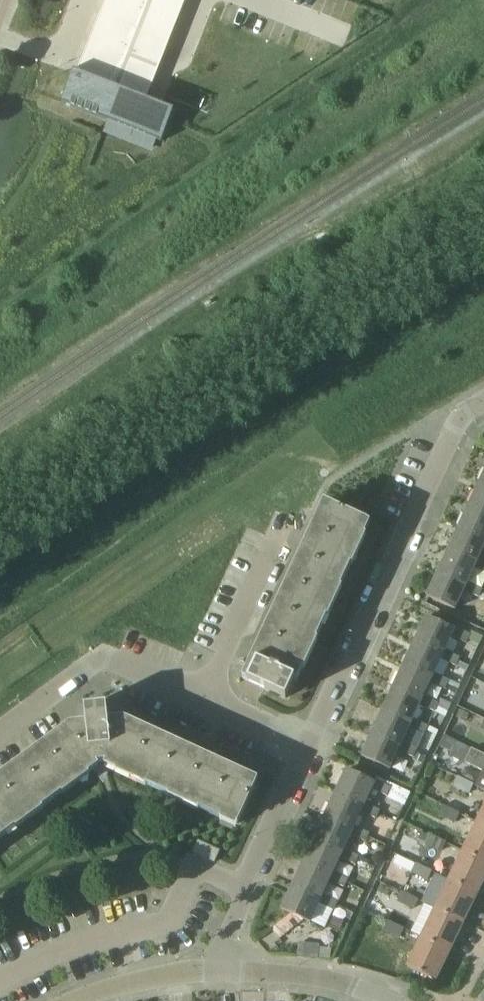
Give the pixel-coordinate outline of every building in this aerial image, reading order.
[(62,103),(163,142),(174,110),(146,99),(168,44),(136,31),(149,0),(105,0),(76,73),(74,71),(62,103)] [(470,505),(483,512),(483,484),(481,483),(470,505)] [(459,528),(483,540),(483,512),(470,505),(459,528)] [(365,524),(327,506),(245,682),(283,700),(365,524)] [(448,551),(476,564),(477,561),(483,546),(483,540),(459,528),(448,551)] [(438,574),(465,587),(466,583),(473,569),(483,573),(483,564),(477,561),(476,564),(448,551),(438,574)] [(438,574),(426,597),(438,603),(436,609),(452,616),(455,612),(454,610),(463,591),(478,598),(480,594),(482,591),(466,583),(465,587),(438,574)] [(426,619),(415,642),(443,655),(444,652),(451,637),(467,645),(467,643),(470,636),(454,629),(453,631),(426,619)] [(415,642),(404,665),(432,678),(434,674),(440,660),(456,667),(458,662),(460,659),(459,658),(444,652),(443,655),(415,642)] [(404,665),(394,688),(422,701),(423,698),(430,683),(445,691),(446,690),(448,685),(450,681),(434,674),(432,678),(404,665)] [(394,688),(383,711),(411,723),(413,719),(419,706),(435,713),(437,708),(439,705),(423,698),(422,701),(394,688)] [(236,825),(254,787),(108,718),(106,706),(85,708),(86,720),(0,783),(0,835),(96,766),(107,765),(236,825)] [(383,711),(373,733),(401,746),(402,742),(409,729),(409,728),(425,735),(427,731),(428,728),(429,727),(413,719),(411,723),(383,711)] [(373,733),(362,757),(390,770),(398,752),(398,751),(413,758),(416,753),(417,749),(402,742),(401,746),(373,733)] [(444,735),(439,747),(451,751),(456,740),(444,735)] [(465,763),(482,771),(475,786),(483,790),(483,755),(471,749),(465,763)] [(347,771),(336,795),(364,808),(365,805),(372,790),(386,796),(390,788),(374,781),(373,784),(347,771)] [(473,784),(457,777),(452,787),(469,795),(473,784)] [(390,796),(406,801),(409,791),(393,786),(390,796)] [(336,795),(325,818),(353,831),(355,827),(362,813),(376,820),(378,815),(380,811),(365,805),(364,808),(336,795)] [(444,806),(440,816),(455,823),(459,814),(451,810),(446,808),(444,806)] [(325,818),(314,841),(342,854),(344,850),(351,835),(365,842),(367,838),(369,833),(355,827),(353,831),(325,818)] [(464,851),(483,861),(483,826),(477,822),(464,851)] [(429,834),(425,844),(441,852),(446,842),(429,834)] [(314,841),(303,863),(331,877),(333,872),(340,858),(355,865),(357,861),(359,857),(344,850),(342,854),(314,841)] [(219,853),(198,842),(191,854),(214,864),(219,853)] [(450,880),(477,893),(483,879),(483,861),(464,851),(450,880)] [(303,863),(292,886),(320,900),(322,896),(329,881),(344,888),(346,884),(348,879),(333,872),(331,877),(303,863)] [(415,864),(411,874),(427,881),(431,871),(417,864),(415,864)] [(450,880),(436,909),(464,922),(477,893),(450,880)] [(292,886),(281,910),(309,923),(318,904),(334,911),(335,907),(337,903),(322,896),(320,900),(292,886)] [(397,903),(413,910),(418,900),(402,892),(397,903)] [(436,909),(422,938),(450,951),(464,922),(436,909)] [(385,928),(383,931),(398,939),(400,939),(405,929),(388,921),(386,924),(385,928)] [(422,938),(408,968),(436,981),(450,951),(422,938)]
